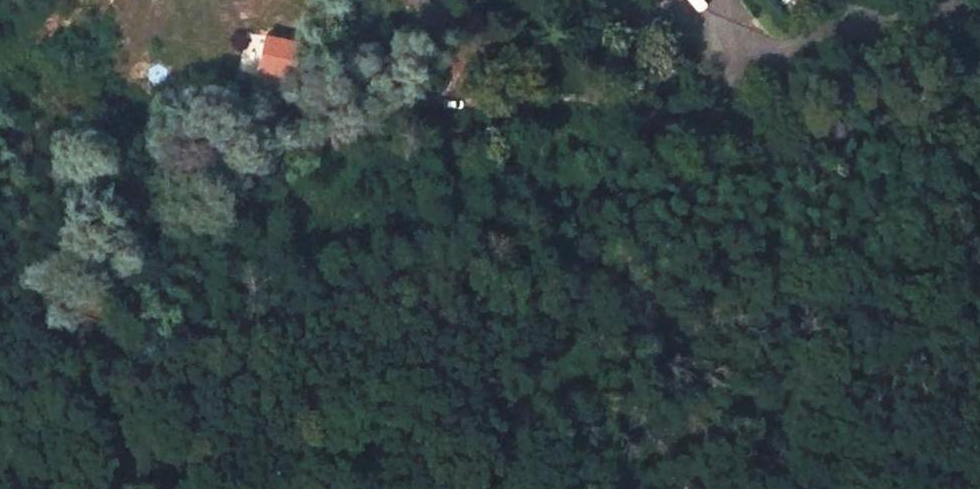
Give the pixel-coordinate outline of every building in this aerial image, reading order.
[(255,70),(289,78),(298,45),(265,37),(255,70)]
